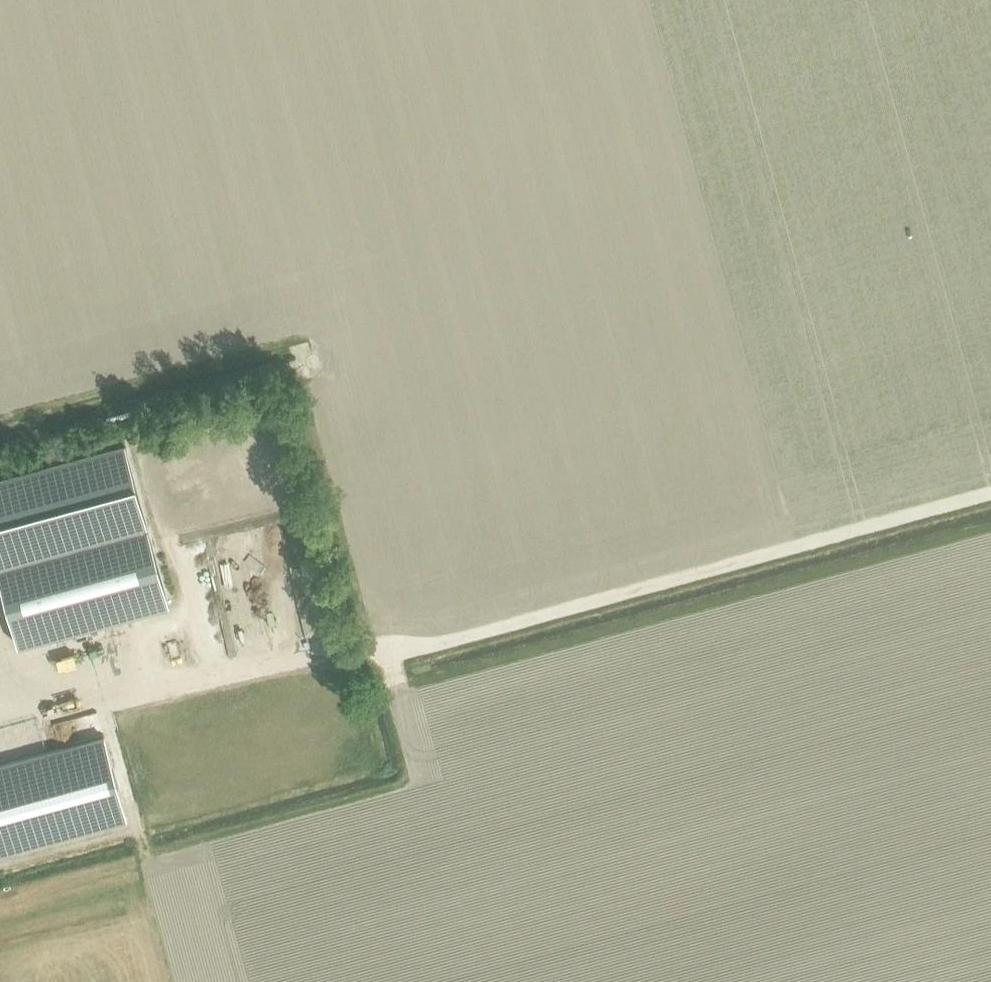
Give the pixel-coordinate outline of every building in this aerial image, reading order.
[(305,362),(305,363),(306,364),(306,365),(306,366),(307,367),(308,367),(309,368),(310,368),(311,369),(312,369),(313,369),(314,368),(315,368),(316,367),(317,367),(318,366),(318,365),(318,364),(319,363),(319,362),(319,361),(319,360),(318,358),(317,357),(316,357),(316,356),(315,356),(314,355),(313,355),(312,355),(311,355),(310,356),(309,356),(308,356),(308,357),(307,358),(306,359),(306,361),(305,362)] [(17,646),(169,605),(125,447),(0,482),(0,584),(17,646)] [(0,720),(0,740),(18,740),(17,719),(0,720)] [(126,819),(103,738),(0,766),(0,853),(126,819)]
